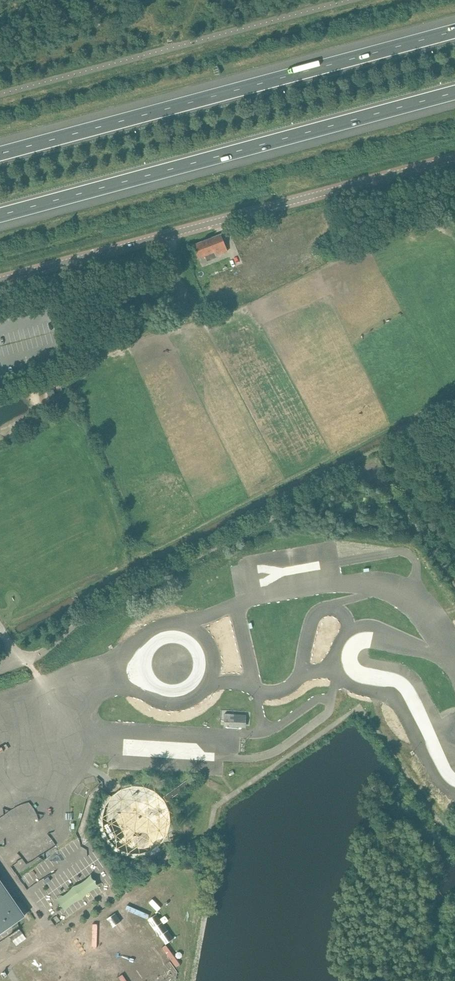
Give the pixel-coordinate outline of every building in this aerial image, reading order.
[(315,214),(290,221),(292,227),(316,219),(315,214)] [(247,243),(271,235),(269,229),(245,237),(247,243)] [(221,234),(193,245),(198,258),(214,252),(215,256),(224,252),(227,251),(221,234)] [(242,305),(240,298),(226,303),(229,310),(242,305)] [(225,713),(224,722),(246,723),(247,715),(225,713)] [(124,755),(168,756),(169,740),(124,738),(124,755)] [(167,794),(164,796),(167,801),(170,799),(195,782),(191,777),(167,794)] [(169,842),(175,830),(176,816),(172,802),(170,799),(167,801),(164,796),(167,794),(164,791),(153,784),(139,780),(125,781),(120,783),(121,790),(112,796),(106,793),(103,797),(97,810),(96,824),(100,837),(108,848),(120,856),(133,860),(147,859),(160,852),(160,848),(163,851),(168,845),(165,843),(169,842)] [(23,918),(22,917),(21,918),(0,887),(0,934),(23,918)]
